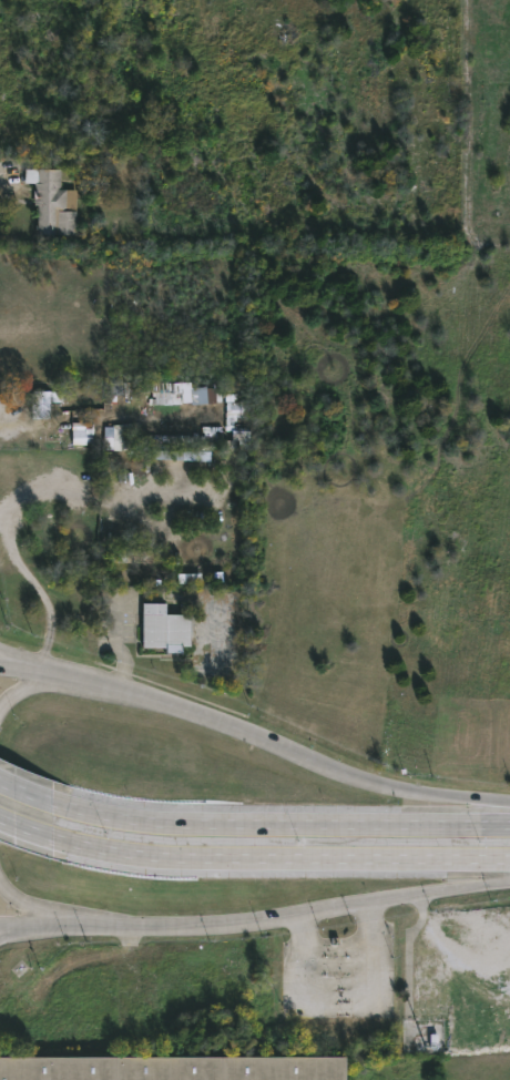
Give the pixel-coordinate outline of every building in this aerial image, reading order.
[(62,169),(62,190),(78,190),(76,236),(39,236),(39,206),(34,206),(34,183),(26,183),(26,169),(62,169)] [(208,404),(207,387),(191,388),(191,383),(170,384),(171,396),(178,396),(179,405),(208,404)] [(50,390),(64,391),(64,401),(50,401),(50,419),(32,419),(32,390),(50,390)] [(104,426),(104,450),(131,450),(131,426),(104,426)] [(164,605),(164,615),(190,615),(190,646),(181,646),(181,656),(164,656),(164,649),(142,649),(142,604),(165,604),(164,605)] [(347,1057),(347,1079),(0,1079),(0,1057),(347,1057)]
